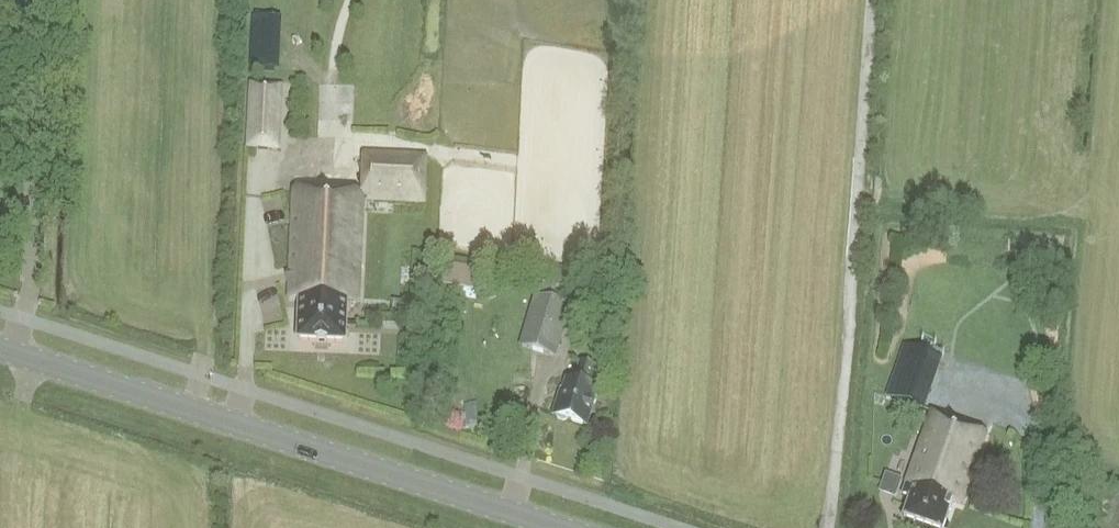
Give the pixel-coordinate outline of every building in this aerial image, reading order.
[(250,69),(279,70),(281,18),(252,17),(250,69)] [(280,150),(284,83),(250,81),(245,148),(280,150)] [(424,202),(426,156),(364,153),(362,192),(294,189),(289,300),(301,301),(299,340),(345,342),(347,303),(358,303),(363,199),(424,202)] [(460,267),(439,263),(435,285),(456,290),(460,267)] [(557,357),(572,307),(534,296),(519,346),(557,357)] [(404,300),(392,300),(392,318),(404,318),(404,300)] [(922,409),(939,358),(905,346),(888,397),(922,409)] [(586,425),(597,390),(587,387),(593,368),(581,364),(575,383),(567,381),(564,391),(562,390),(559,399),(558,399),(553,415),(586,425)] [(904,518),(934,527),(944,527),(953,501),(961,504),(986,433),(967,426),(968,424),(932,411),(903,495),(911,498),(904,518)] [(886,474),(880,492),(897,497),(903,480),(886,474)]
